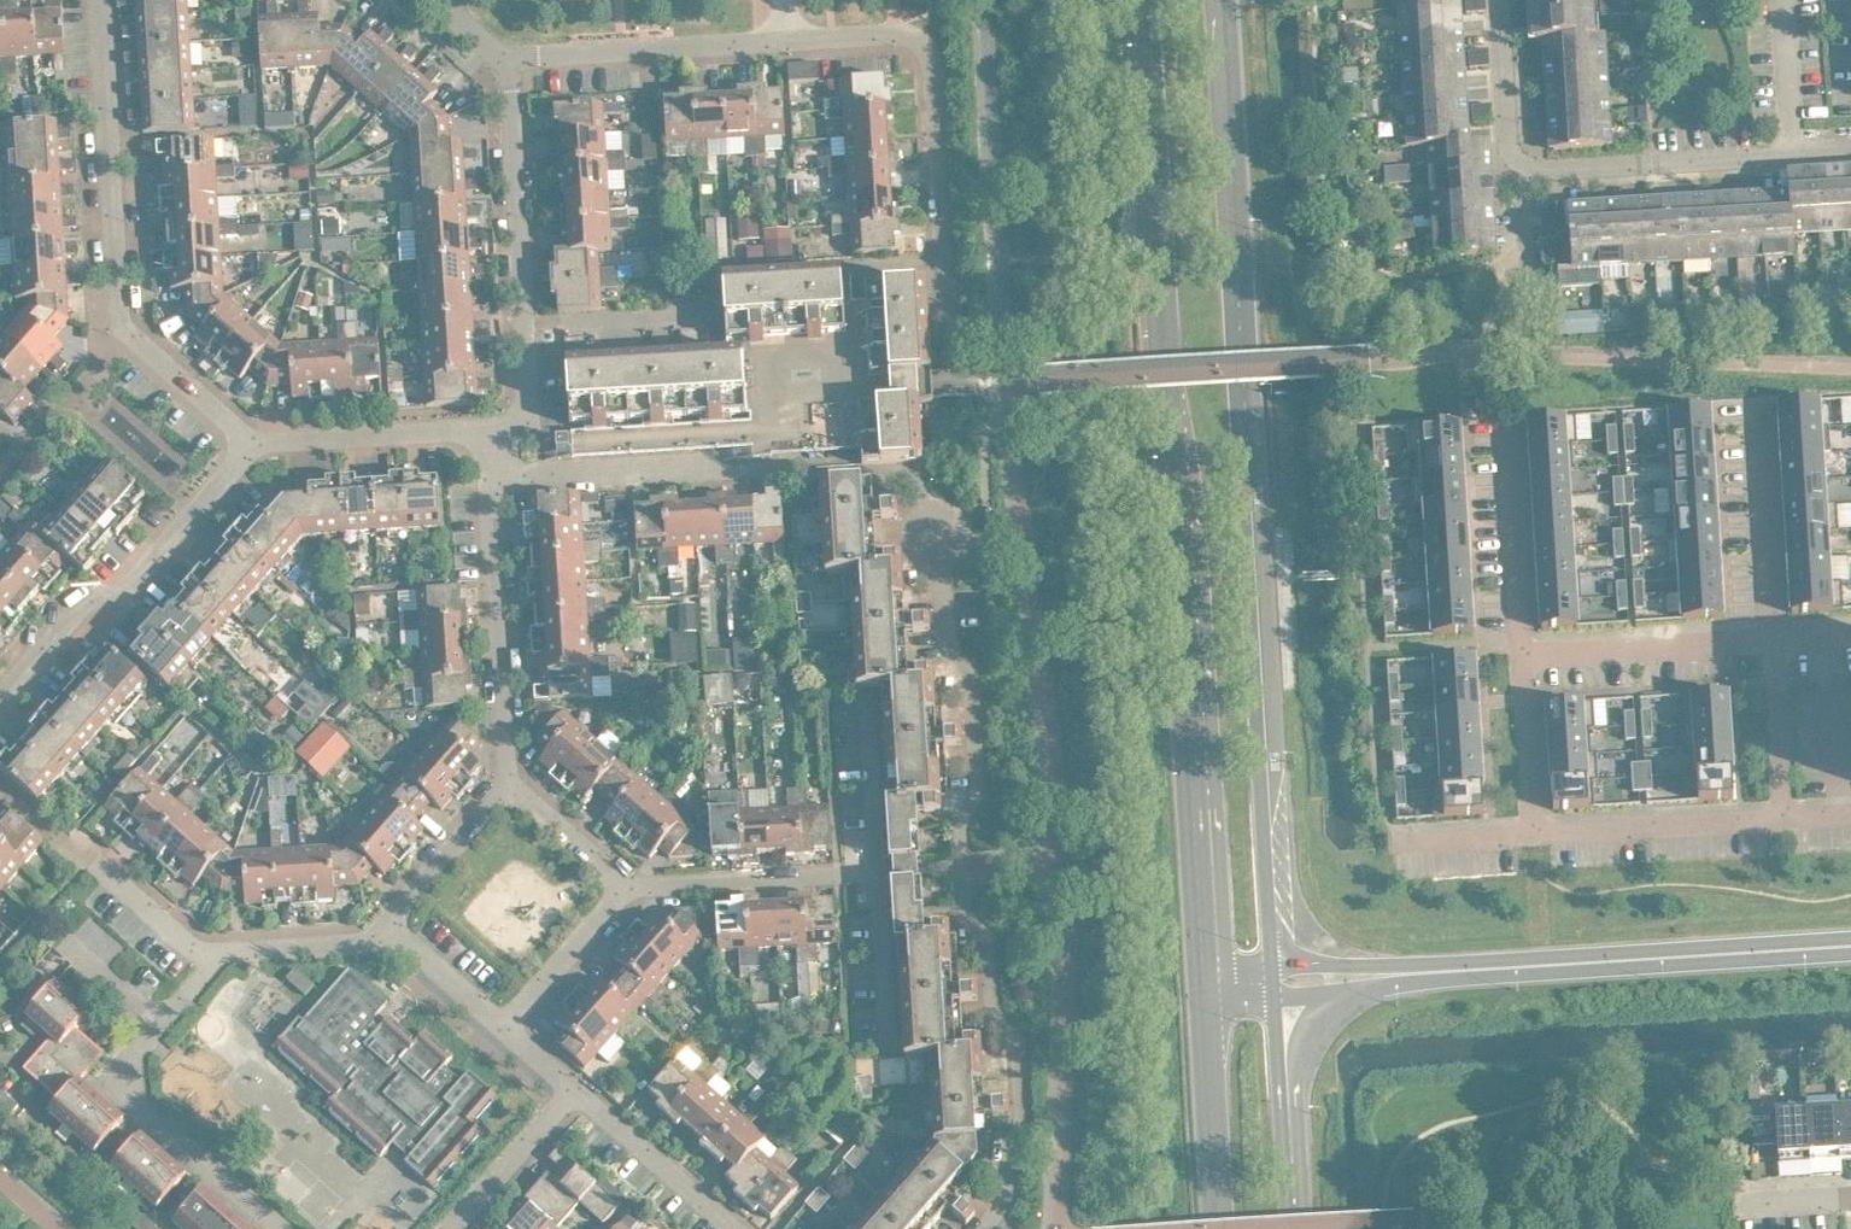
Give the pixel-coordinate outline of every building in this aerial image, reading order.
[(8,3),(12,73),(22,73),(20,54),(40,53),(37,0),(25,0),(25,2),(8,3)] [(40,53),(58,52),(60,70),(70,70),(68,51),(70,51),(67,0),(51,0),(48,0),(37,0),(40,53)] [(141,13),(198,10),(197,6),(192,6),(192,0),(126,0),(126,3),(140,3),(141,13)] [(297,70),(293,13),(283,14),(282,0),(279,0),(272,0),(273,14),(263,15),(266,67),(293,65),(293,70),(297,70)] [(335,63),(349,23),(325,24),(324,11),(314,12),(313,0),(303,0),(304,12),(293,13),(297,70),(300,70),(300,65),(335,63)] [(1408,14),(1409,33),(1413,33),(1459,30),(1472,29),(1470,10),(1470,0),(1407,0),(1408,14)] [(1470,10),(1483,9),(1483,1),(1477,1),(1477,0),(1470,0),(1470,10)] [(1477,1),(1483,1),(1483,9),(1491,9),(1490,0),(1477,0),(1477,1)] [(1533,1),(1534,18),(1535,38),(1541,37),(1545,37),(1547,37),(1548,37),(1548,36),(1601,33),(1601,32),(1602,32),(1600,14),(1600,0),(1533,0),(1533,1)] [(1605,13),(1615,13),(1614,0),(1604,0),(1605,13)] [(1615,13),(1625,12),(1625,0),(1614,0),(1615,13)] [(1625,12),(1635,11),(1635,0),(1625,0),(1625,12)] [(1,55),(2,74),(12,73),(8,3),(0,3),(0,55),(1,55)] [(255,4),(241,4),(241,25),(256,25),(255,4)] [(142,34),(143,42),(194,39),(193,13),(198,13),(198,10),(141,13),(141,24),(127,25),(128,35),(142,34)] [(1360,22),(1347,22),(1348,33),(1360,32),(1360,22)] [(362,93),(366,89),(365,89),(397,48),(390,42),(400,32),(392,25),(383,35),(376,29),(367,39),(349,23),(335,63),(363,87),(359,91),(362,93)] [(1413,33),(1409,33),(1410,52),(1411,69),(1413,88),(1417,88),(1463,85),(1475,84),(1474,65),(1473,48),(1472,29),(1459,30),(1413,33)] [(1548,37),(1547,37),(1549,67),(1551,91),(1559,91),(1605,88),(1609,88),(1608,69),(1607,52),(1606,34),(1606,32),(1602,32),(1601,32),(1601,33),(1548,36),(1548,37)] [(254,34),(242,35),(243,55),(255,55),(254,34)] [(144,60),(144,71),(201,67),(201,64),(196,64),(194,39),(143,42),(143,50),(129,51),(130,61),(144,60)] [(381,110),(384,112),(420,68),(412,61),(421,51),(414,44),(404,55),(397,48),(365,89),(366,89),(384,106),(381,110)] [(1489,47),(1480,48),(1481,56),(1486,56),(1487,64),(1494,63),(1493,47),(1491,47),(1489,47)] [(1480,48),(1473,48),(1474,65),(1487,64),(1486,56),(1481,56),(1480,48)] [(1648,49),(1638,50),(1639,67),(1649,66),(1648,49)] [(1638,50),(1628,51),(1629,68),(1639,67),(1638,50)] [(793,62),(794,79),(824,77),(823,60),(793,62)] [(390,111),(415,133),(452,114),(434,98),(443,88),(435,82),(445,72),(437,65),(428,75),(420,68),(384,112),(386,115),(390,111)] [(1363,66),(1348,67),(1348,81),(1363,80),(1363,66)] [(146,92),(146,100),(198,97),(196,71),(201,71),(201,67),(144,71),(145,82),(131,82),(132,93),(146,92)] [(829,98),(830,108),(897,103),(897,88),(891,89),(890,74),(847,76),(848,96),(829,98)] [(772,84),(757,85),(761,153),(771,153),(769,134),(790,132),(787,89),(772,90),(772,84)] [(1417,88),(1413,88),(1414,107),(1415,124),(1416,142),(1416,144),(1432,143),(1432,142),(1474,139),(1478,139),(1477,120),(1476,103),(1475,84),(1463,85),(1417,88)] [(742,92),(728,93),(731,136),(750,135),(751,154),(761,153),(757,85),(742,86),(742,92)] [(714,88),(698,89),(703,157),(713,156),(712,137),(731,136),(728,93),(714,94),(714,88)] [(1559,91),(1551,91),(1554,147),(1558,147),(1612,144),(1612,142),(1611,124),(1610,107),(1609,88),(1605,88),(1559,91)] [(703,157),(698,89),(684,90),(684,96),(669,97),(672,140),(692,139),(693,158),(703,157)] [(44,93),(27,94),(28,111),(45,110),(44,93)] [(259,93),(244,94),(244,110),(260,109),(259,93)] [(198,97),(146,100),(147,108),(133,109),(133,119),(147,118),(148,130),(200,127),(200,126),(205,125),(205,122),(200,122),(198,97)] [(565,120),(566,134),(609,131),(608,112),(627,111),(627,101),(608,102),(608,101),(559,104),(560,120),(565,120)] [(1496,102),(1484,103),(1484,111),(1490,111),(1490,119),(1497,119),(1496,102)] [(849,116),(850,135),(893,133),(893,119),(898,118),(897,103),(830,108),(830,117),(849,116)] [(1484,103),(1476,103),(1477,120),(1490,119),(1490,111),(1484,111),(1484,103)] [(1651,104),(1641,105),(1642,122),(1652,121),(1651,104)] [(1641,105),(1631,106),(1632,122),(1642,122),(1641,105)] [(412,168),(412,171),(469,168),(468,158),(482,157),(481,147),(467,147),(467,138),(454,139),(452,114),(415,133),(417,168),(412,168)] [(6,147),(6,151),(63,147),(62,137),(76,136),(76,126),(62,127),(61,117),(9,120),(11,147),(6,147)] [(561,148),(562,163),(630,159),(629,149),(611,150),(609,131),(566,134),(567,147),(561,148)] [(833,155),(833,165),(901,161),(900,146),(894,146),(893,133),(850,135),(851,154),(833,155)] [(167,152),(168,169),(239,165),(239,155),(220,157),(218,136),(161,140),(162,152),(167,152)] [(1474,139),(1432,142),(1432,143),(1433,143),(1436,143),(1438,161),(1439,178),(1440,197),(1444,197),(1490,194),(1498,194),(1495,137),(1491,138),(1478,139),(1474,139)] [(661,142),(647,143),(647,157),(662,156),(661,142)] [(11,154),(13,179),(65,176),(64,168),(78,167),(78,157),(64,158),(63,147),(6,151),(6,154),(11,154)] [(771,153),(761,153),(762,167),(772,167),(771,153)] [(833,155),(823,156),(824,166),(833,165),(833,155)] [(640,158),(630,159),(631,168),(640,168),(640,158)] [(569,177),(570,191),(613,189),(612,170),(631,168),(630,159),(562,163),(563,178),(569,177)] [(853,174),(854,193),(897,190),(896,176),(902,176),(901,161),(833,165),(834,175),(853,174)] [(314,162),(294,162),(294,177),(314,177),(314,162)] [(1415,163),(1402,164),(1403,181),(1416,180),(1415,163)] [(1402,164),(1389,164),(1390,169),(1390,176),(1390,181),(1403,181),(1402,164)] [(164,188),(164,199),(222,195),(221,176),(240,175),(239,165),(168,169),(170,187),(164,188)] [(417,175),(419,200),(470,197),(470,189),(484,188),(483,178),(469,179),(469,168),(412,171),(412,175),(417,175)] [(1792,175),(1793,190),(1792,191),(1793,196),(1793,200),(1794,200),(1796,230),(1797,230),(1797,231),(1850,227),(1850,221),(1848,176),(1848,172),(1829,173),(1812,174),(1794,175),(1792,175)] [(10,205),(10,208),(67,205),(66,195),(80,194),(79,184),(65,184),(65,176),(13,179),(15,205),(10,205)] [(806,179),(795,179),(795,196),(807,196),(806,179)] [(340,188),(323,189),(324,206),(341,205),(340,188)] [(565,205),(566,220),(634,216),(633,206),(614,208),(613,189),(570,191),(571,205),(565,205)] [(836,213),(837,223),(904,219),(903,204),(898,204),(897,190),(854,193),(855,212),(836,213)] [(1444,197),(1440,197),(1441,216),(1442,233),(1443,251),(1443,253),(1497,250),(1498,250),(1502,249),(1498,194),(1490,194),(1444,197)] [(171,210),(172,227),(243,223),(242,213),(223,214),(222,195),(164,199),(165,210),(171,210)] [(1758,198),(1739,199),(1739,203),(1742,249),(1742,254),(1798,251),(1798,250),(1797,231),(1797,230),(1796,230),(1794,200),(1793,200),(1793,196),(1775,197),(1758,198)] [(415,226),(416,229),(472,226),(472,215),(486,215),(485,204),(471,205),(470,197),(419,200),(420,226),(415,226)] [(1703,201),(1684,202),(1684,207),(1687,252),(1687,258),(1688,272),(1715,271),(1714,256),(1742,254),(1742,249),(1739,203),(1739,199),(1720,200),(1703,201)] [(1648,205),(1629,206),(1629,210),(1632,256),(1632,261),(1687,258),(1687,252),(1684,207),(1684,202),(1665,204),(1648,205)] [(15,212),(17,237),(68,234),(68,226),(82,225),(81,215),(67,216),(67,205),(10,208),(10,212),(15,212)] [(643,206),(633,206),(634,216),(644,216),(643,206)] [(1565,265),(1563,265),(1565,286),(1604,283),(1603,263),(1605,263),(1606,278),(1633,276),(1632,261),(1632,256),(1629,210),(1629,206),(1610,207),(1593,208),(1575,209),(1573,209),(1574,226),(1575,247),(1576,259),(1576,264),(1565,265)] [(316,207),(305,207),(305,219),(317,219),(316,207)] [(762,211),(742,212),(743,238),(764,237),(762,211)] [(573,235),(573,248),(574,249),(603,247),(603,249),(617,248),(615,227),(634,226),(634,216),(566,220),(567,235),(573,235)] [(731,216),(709,217),(711,262),(733,261),(731,216)] [(346,217),(327,217),(327,234),(346,234),(346,217)] [(1405,218),(1393,219),(1394,236),(1406,235),(1405,218)] [(1418,218),(1405,218),(1406,235),(1419,235),(1418,218)] [(904,219),(837,223),(837,233),(856,232),(857,252),(900,249),(899,234),(905,234),(904,219)] [(259,222),(243,223),(243,233),(243,235),(260,234),(259,222)] [(167,245),(168,257),(226,253),(224,234),(243,233),(243,223),(172,227),(173,245),(167,245)] [(421,233),(422,258),(474,255),(473,247),(487,246),(487,236),(473,237),(472,226),(416,229),(416,233),(421,233)] [(13,263),(13,266),(70,263),(69,252),(83,251),(83,241),(69,242),(68,234),(17,237),(18,262),(13,263)] [(768,243),(751,244),(752,257),(768,256),(768,243)] [(554,264),(555,279),(623,275),(623,265),(604,266),(603,249),(603,247),(574,249),(573,248),(559,249),(560,264),(554,264)] [(1575,247),(1546,249),(1547,266),(1563,265),(1565,265),(1576,264),(1576,259),(1575,247)] [(668,250),(657,251),(657,261),(669,261),(668,250)] [(188,286),(190,310),(228,292),(226,253),(168,257),(169,268),(174,267),(175,286),(188,286)] [(419,284),(419,287),(476,284),(475,273),(489,272),(488,262),(474,263),(474,255),(422,258),(424,283),(419,284)] [(33,295),(34,303),(74,318),(71,284),(85,283),(85,273),(71,273),(70,263),(13,266),(13,270),(18,269),(20,296),(33,295)] [(637,263),(622,264),(623,265),(623,275),(638,274),(637,263)] [(846,269),(786,273),(791,333),(813,332),(814,337),(827,336),(827,331),(850,330),(846,269)] [(791,333),(786,273),(728,276),(732,337),(756,335),(756,340),(769,339),(769,335),(791,333)] [(623,275),(555,279),(556,294),(562,294),(563,309),(606,306),(605,286),(624,285),(623,275)] [(867,316),(872,316),(932,312),(930,281),(870,285),(871,308),(867,308),(867,316)] [(424,290),(426,316),(478,313),(477,305),(491,304),(490,294),(476,294),(476,284),(419,287),(419,291),(424,290)] [(305,289),(300,304),(313,309),(319,293),(305,289)] [(210,353),(218,360),(257,317),(228,292),(190,310),(208,326),(200,336),(214,348),(210,353)] [(1664,326),(1691,324),(1690,310),(1689,302),(1662,304),(1664,326)] [(7,327),(4,329),(47,367),(54,359),(65,368),(72,360),(61,351),(67,344),(57,335),(74,318),(34,303),(10,330),(7,327)] [(1717,309),(1690,310),(1691,324),(1691,325),(1691,326),(1718,324),(1718,323),(1717,309)] [(1607,311),(1581,312),(1582,332),(1608,331),(1607,314),(1607,311)] [(876,373),(894,372),(908,371),(910,398),(923,397),(924,400),(938,399),(932,312),(872,316),(873,337),(869,337),(870,350),(874,350),(876,373)] [(422,341),(423,345),(479,342),(479,331),(493,330),(492,320),(478,321),(478,313),(426,316),(427,341),(422,341)] [(253,366),(272,382),(286,343),(257,317),(218,360),(227,368),(231,363),(245,376),(253,366)] [(362,319),(352,320),(356,390),(374,389),(374,395),(387,394),(383,337),(363,338),(362,319)] [(343,339),(324,340),(328,398),(339,397),(338,391),(356,390),(352,320),(351,320),(342,320),(343,339)] [(28,388),(29,387),(34,382),(44,392),(51,384),(40,375),(47,367),(4,329),(2,332),(6,335),(0,342),(0,364),(28,388)] [(286,343),(272,382),(296,381),(297,394),(316,393),(316,399),(328,398),(324,340),(286,343)] [(428,348),(429,374),(481,371),(481,362),(495,361),(494,351),(480,352),(479,342),(423,345),(423,349),(428,348)] [(747,350),(689,354),(692,414),(714,413),(715,417),(728,417),(728,412),(751,411),(750,391),(751,391),(750,383),(749,383),(747,350)] [(659,356),(630,357),(633,418),(657,417),(657,421),(670,420),(670,416),(692,414),(689,354),(659,356)] [(600,359),(571,361),(575,421),(599,420),(599,424),(612,424),(612,419),(633,418),(630,357),(600,359)] [(18,420),(26,412),(37,421),(44,413),(33,404),(39,397),(29,387),(28,388),(0,364),(0,404),(18,420)] [(481,371),(429,374),(431,399),(426,399),(426,403),(431,403),(431,404),(483,401),(482,389),(496,388),(496,378),(482,379),(481,371)] [(910,398),(908,371),(894,372),(896,399),(863,401),(864,424),(860,424),(861,438),(865,438),(867,462),(927,458),(924,400),(923,397),(910,398)] [(411,391),(395,392),(395,405),(411,404),(411,391)] [(1823,398),(1783,400),(1785,427),(1825,425),(1823,398)] [(1714,404),(1668,407),(1670,434),(1715,431),(1714,404)] [(1535,443),(1571,441),(1569,414),(1534,416),(1535,443)] [(1425,450),(1465,447),(1463,420),(1423,423),(1425,450)] [(1638,422),(1628,423),(1629,437),(1638,436),(1638,422)] [(1621,424),(1611,424),(1612,438),(1622,438),(1621,424)] [(1388,439),(1387,425),(1377,426),(1378,440),(1388,439)] [(1825,425),(1785,427),(1786,453),(1826,451),(1825,425)] [(1715,431),(1670,434),(1670,435),(1676,435),(1677,460),(1717,457),(1715,431)] [(1638,436),(1629,437),(1630,451),(1639,450),(1638,436)] [(1622,438),(1612,438),(1613,452),(1623,451),(1622,438)] [(1572,467),(1571,441),(1535,443),(1537,469),(1572,467)] [(1425,450),(1427,476),(1467,473),(1465,447),(1425,450)] [(1826,451),(1786,453),(1788,479),(1828,477),(1826,451)] [(35,457),(26,468),(27,469),(35,476),(44,466),(36,458),(35,457)] [(1679,485),(1673,485),(1673,486),(1719,484),(1717,457),(1677,460),(1679,485)] [(112,460),(90,485),(128,518),(150,493),(112,460)] [(1380,464),(1381,479),(1390,478),(1389,464),(1380,464)] [(1574,493),(1572,467),(1537,469),(1539,495),(1574,493)] [(1467,473),(1427,476),(1428,502),(1468,499),(1467,473)] [(1627,475),(1617,476),(1618,490),(1628,489),(1627,475)] [(1637,475),(1628,475),(1628,489),(1638,489),(1637,475)] [(443,476),(410,478),(413,529),(446,527),(443,476)] [(1828,477),(1788,479),(1790,505),(1841,502),(1841,501),(1830,501),(1828,477)] [(410,478),(378,480),(381,530),(413,529),(410,478)] [(828,526),(829,541),(880,538),(876,478),(825,481),(826,497),(817,498),(819,527),(828,526)] [(1390,478),(1381,479),(1382,493),(1391,492),(1390,478)] [(378,480),(346,482),(349,532),(381,530),(378,480)] [(314,496),(289,497),(308,535),(349,532),(346,482),(313,484),(314,496)] [(1719,484),(1673,486),(1675,512),(1720,509),(1719,484)] [(90,485),(69,508),(107,542),(128,518),(90,485)] [(13,486),(4,496),(6,498),(16,507),(25,497),(13,486)] [(1628,489),(1618,490),(1619,504),(1629,503),(1628,489)] [(1638,489),(1628,489),(1629,503),(1639,502),(1638,489)] [(770,497),(756,497),(759,540),(778,539),(779,558),(789,558),(788,539),(789,539),(786,490),(770,491),(770,497)] [(528,513),(529,524),(586,521),(585,502),(604,501),(603,491),(584,492),(584,491),(533,494),(534,513),(528,513)] [(742,492),(727,493),(731,561),(741,561),(740,542),(759,540),(756,497),(742,498),(742,492)] [(712,500),(699,501),(701,544),(720,543),(721,562),(731,561),(727,493),(712,494),(712,500)] [(1540,521),(1575,519),(1574,493),(1539,495),(1540,521)] [(630,494),(612,494),(613,511),(616,511),(616,519),(633,519),(632,510),(631,510),(630,494)] [(669,497),(673,565),(683,564),(682,545),(701,544),(699,501),(685,502),(684,496),(669,497)] [(264,508),(242,533),(280,566),(308,535),(289,497),(273,515),(264,508)] [(662,546),(664,565),(673,565),(669,497),(654,498),(655,503),(640,504),(642,548),(662,546)] [(1468,499),(1428,502),(1430,528),(1470,525),(1468,499)] [(885,501),(886,515),(903,514),(902,500),(885,501)] [(1841,502),(1790,505),(1791,531),(1843,528),(1841,502)] [(27,527),(15,542),(58,580),(65,571),(61,567),(72,555),(73,554),(48,532),(49,531),(35,519),(34,520),(20,507),(13,515),(27,527)] [(69,508),(49,531),(48,532),(73,554),(72,555),(85,567),(107,542),(69,508)] [(1682,537),(1670,538),(1670,539),(1722,535),(1720,509),(1675,512),(1675,513),(1680,513),(1682,537)] [(1383,516),(1384,531),(1393,530),(1393,516),(1383,516)] [(1577,545),(1575,519),(1540,521),(1542,547),(1577,545)] [(535,535),(536,553),(607,549),(606,539),(587,540),(586,521),(529,524),(529,535),(535,535)] [(1432,554),(1472,551),(1470,525),(1430,528),(1432,554)] [(1644,526),(1634,527),(1635,541),(1645,540),(1644,526)] [(1627,527),(1618,528),(1618,542),(1628,541),(1627,527)] [(1843,528),(1791,531),(1793,557),(1833,555),(1831,530),(1843,529),(1843,528)] [(1393,530),(1384,531),(1385,545),(1394,544),(1393,530)] [(242,533),(221,556),(259,590),(280,566),(242,533)] [(1722,535),(1670,539),(1672,565),(1724,561),(1722,535)] [(855,569),(856,597),(908,593),(905,551),(888,552),(889,564),(882,565),(880,538),(829,541),(829,555),(821,556),(822,571),(855,569)] [(1645,540),(1635,541),(1636,555),(1646,554),(1645,540)] [(1628,541),(1618,542),(1619,556),(1629,555),(1628,541)] [(34,597),(46,584),(50,588),(58,580),(15,542),(2,556),(0,554),(0,567),(34,597)] [(1579,571),(1577,545),(1542,547),(1544,573),(1579,571)] [(531,571),(532,582),(590,579),(588,559),(607,558),(607,549),(536,553),(537,571),(531,571)] [(1432,554),(1433,580),(1473,577),(1472,551),(1432,554)] [(1793,557),(1795,583),(1835,581),(1846,580),(1850,580),(1850,555),(1833,556),(1833,555),(1793,557)] [(221,556),(200,581),(238,614),(259,590),(221,556)] [(1724,561),(1672,565),(1672,566),(1684,565),(1685,590),(1725,587),(1724,561)] [(792,580),(791,565),(778,566),(779,581),(792,580)] [(20,623),(27,614),(23,611),(34,597),(0,567),(0,606),(20,623)] [(436,568),(424,568),(425,580),(436,580),(436,568)] [(1386,568),(1387,583),(1397,582),(1396,568),(1386,568)] [(1579,571),(1544,573),(1545,599),(1580,597),(1579,571)] [(286,572),(282,576),(299,591),(302,587),(286,572)] [(684,576),(674,577),(675,596),(690,595),(689,576),(684,576)] [(1435,606),(1475,603),(1473,577),(1433,580),(1435,606)] [(1647,578),(1638,579),(1639,593),(1648,592),(1647,578)] [(539,593),(540,611),(610,606),(610,596),(591,598),(590,579),(532,582),(533,593),(539,593)] [(1631,580),(1621,580),(1622,594),(1631,593),(1631,580)] [(1835,581),(1795,583),(1796,610),(1848,607),(1846,580),(1835,581)] [(200,581),(179,604),(217,638),(238,614),(200,581)] [(1397,582),(1387,583),(1388,597),(1398,596),(1397,582)] [(404,609),(405,619),(473,615),(472,600),(466,600),(465,585),(422,588),(423,608),(404,609)] [(1725,587),(1685,590),(1687,617),(1727,614),(1725,587)] [(800,590),(801,600),(816,600),(816,589),(800,590)] [(374,591),(359,592),(360,612),(375,612),(374,591)] [(1648,592),(1639,593),(1639,607),(1649,606),(1648,592)] [(859,640),(860,654),(911,651),(908,593),(856,597),(857,611),(849,612),(850,641),(859,640)] [(1631,593),(1622,594),(1623,608),(1632,607),(1631,593)] [(1580,597),(1545,599),(1547,626),(1582,624),(1580,597)] [(816,600),(801,600),(802,611),(817,610),(816,600)] [(1477,630),(1475,603),(1435,606),(1437,633),(1477,630)] [(179,604),(158,628),(196,661),(217,638),(179,604)] [(8,628),(12,631),(20,623),(0,606),(0,636),(8,628)] [(535,629),(536,640),(593,636),(592,617),(611,616),(610,606),(540,611),(541,628),(535,629)] [(917,615),(917,629),(935,628),(934,614),(917,615)] [(425,628),(426,647),(469,644),(468,630),(474,630),(473,615),(405,619),(406,629),(425,628)] [(701,616),(684,617),(684,631),(702,630),(701,616)] [(1400,635),(1399,621),(1390,621),(1390,636),(1400,635)] [(374,627),(361,627),(361,646),(374,646),(374,627)] [(196,661),(158,628),(136,653),(174,686),(196,661)] [(354,635),(343,635),(343,657),(354,657),(354,635)] [(765,635),(736,636),(738,666),(767,665),(765,635)] [(542,651),(543,669),(614,664),(613,654),(594,655),(593,636),(536,640),(536,651),(542,651)] [(408,667),(409,677),(476,673),(476,658),(470,658),(469,644),(426,647),(427,666),(408,667)] [(112,645),(90,670),(128,703),(150,679),(112,645)] [(804,648),(804,658),(820,657),(819,647),(804,648)] [(730,648),(710,649),(711,666),(731,665),(730,648)] [(853,686),(886,683),(908,682),(908,681),(913,680),(913,679),(911,651),(860,654),(861,669),(852,670),(853,686)] [(1438,656),(1440,683),(1480,681),(1478,654),(1438,656)] [(820,657),(804,658),(805,669),(821,668),(820,657)] [(1402,673),(1402,658),(1392,659),(1393,674),(1402,673)] [(614,664),(543,669),(544,686),(539,686),(539,699),(540,699),(556,698),(597,696),(596,675),(615,674),(614,664)] [(920,666),(921,679),(938,677),(937,665),(920,666)] [(693,666),(674,667),(675,688),(694,687),(693,666)] [(90,670),(69,694),(107,727),(128,703),(90,670)] [(741,672),(737,674),(737,680),(742,682),(749,682),(754,678),(753,674),(748,671),(741,672)] [(409,677),(409,687),(428,686),(429,706),(473,703),(472,688),(477,688),(476,673),(409,677)] [(336,677),(324,689),(337,701),(348,688),(336,677)] [(782,677),(770,678),(771,687),(783,686),(782,677)] [(893,796),(915,795),(915,796),(921,796),(921,797),(928,797),(945,796),(938,677),(921,679),(913,679),(913,680),(908,681),(908,682),(886,683),(893,796)] [(387,678),(367,680),(367,690),(387,689),(387,678)] [(1480,681),(1440,683),(1441,709),(1481,707),(1480,681)] [(315,724),(336,702),(322,689),(310,702),(301,711),(315,724)] [(1732,690),(1685,693),(1687,720),(1734,717),(1733,710),(1732,690)] [(69,694),(48,717),(86,751),(107,727),(69,694)] [(280,694),(272,703),(286,716),(294,707),(280,694)] [(1394,698),(1395,712),(1405,712),(1404,697),(1394,698)] [(556,698),(540,699),(541,711),(557,710),(556,698)] [(1598,698),(1551,701),(1553,722),(1552,722),(1552,728),(1594,726),(1594,727),(1600,726),(1599,725),(1612,724),(1610,698),(1598,698)] [(1481,707),(1441,709),(1443,735),(1483,733),(1481,707)] [(1656,708),(1645,708),(1646,722),(1657,722),(1656,708)] [(555,774),(563,782),(601,739),(568,709),(557,710),(541,711),(542,738),(553,748),(544,757),(558,770),(555,774)] [(1639,709),(1629,710),(1629,724),(1640,723),(1639,709)] [(1405,712),(1395,712),(1396,727),(1406,726),(1405,712)] [(457,716),(428,750),(471,788),(478,780),(474,776),(487,762),(476,752),(486,742),(485,715),(457,716)] [(48,717),(27,741),(65,775),(86,751),(48,717)] [(1734,717),(1687,720),(1688,747),(1694,746),(1735,743),(1734,717)] [(701,747),(708,747),(706,719),(700,719),(701,747)] [(330,721),(302,752),(324,772),(352,741),(330,721)] [(296,722),(281,739),(291,747),(294,749),(309,733),(296,722)] [(1657,722),(1646,722),(1647,736),(1657,736),(1657,722)] [(1640,723),(1629,724),(1630,737),(1640,737),(1640,723)] [(1594,726),(1552,728),(1554,754),(1595,752),(1595,751),(1594,727),(1594,726)] [(948,729),(949,743),(966,742),(965,728),(948,729)] [(272,746),(259,762),(266,768),(271,768),(283,755),(291,747),(281,739),(274,732),(267,741),(272,746)] [(1443,735),(1445,761),(1485,759),(1483,733),(1443,735)] [(598,788),(608,797),(634,767),(601,739),(563,782),(571,789),(575,785),(589,798),(598,788)] [(65,775),(27,741),(5,766),(43,800),(65,775)] [(1735,743),(1694,746),(1696,772),(1701,772),(1701,771),(1737,769),(1735,743)] [(1398,750),(1398,764),(1408,764),(1407,749),(1398,750)] [(133,750),(118,767),(126,774),(141,757),(133,750)] [(428,750),(399,782),(428,808),(437,798),(446,807),(459,793),(463,797),(471,788),(428,750)] [(1595,752),(1554,754),(1556,780),(1597,778),(1597,779),(1603,778),(1601,750),(1595,751),(1595,752)] [(120,822),(128,829),(166,786),(152,774),(165,759),(157,753),(144,767),(144,766),(109,805),(124,817),(120,822)] [(239,754),(230,759),(236,772),(246,767),(239,754)] [(1485,759),(1445,761),(1446,787),(1486,785),(1485,759)] [(1655,760),(1645,761),(1646,775),(1656,774),(1655,760)] [(385,769),(399,782),(412,767),(406,761),(392,762),(385,769)] [(1645,761),(1636,761),(1637,775),(1646,775),(1645,761)] [(1408,764),(1398,764),(1399,779),(1409,778),(1408,764)] [(620,832),(628,840),(666,796),(634,767),(608,797),(618,805),(609,815),(623,828),(620,832)] [(1737,769),(1701,771),(1701,772),(1703,798),(1738,796),(1737,781),(1738,781),(1737,769)] [(1656,774),(1646,775),(1647,789),(1657,788),(1656,774)] [(1646,775),(1637,775),(1638,789),(1647,789),(1646,775)] [(283,777),(273,777),(274,796),(283,796),(283,777)] [(1597,778),(1556,780),(1556,787),(1557,787),(1558,807),(1599,805),(1597,779),(1597,778)] [(399,782),(370,815),(413,853),(420,845),(416,841),(429,827),(419,818),(428,808),(399,782)] [(140,832),(154,844),(201,792),(193,785),(181,799),(166,786),(128,829),(136,837),(140,832)] [(1486,785),(1446,787),(1448,814),(1488,812),(1486,785)] [(793,806),(774,807),(776,850),(790,849),(790,855),(806,854),(801,786),(791,787),(793,806)] [(811,786),(801,786),(806,854),(820,853),(820,847),(835,846),(833,803),(812,805),(811,786)] [(275,810),(273,787),(267,788),(260,811),(275,810)] [(753,789),(744,790),(748,857),(762,856),(762,851),(776,850),(774,807),(755,808),(753,789)] [(748,857),(744,790),(734,791),(735,809),(715,811),(717,853),(732,853),(733,858),(748,857)] [(163,860),(171,868),(210,824),(195,812),(208,798),(201,792),(154,844),(167,856),(163,860)] [(915,796),(915,795),(891,796),(894,857),(924,855),(921,797),(921,796),(915,796)] [(666,796),(628,840),(636,847),(640,843),(654,855),(663,846),(674,855),(701,853),(701,850),(700,826),(666,796)] [(946,808),(945,796),(928,797),(929,809),(946,808)] [(1402,817),(1411,817),(1411,802),(1401,803),(1402,817)] [(28,862),(45,843),(49,847),(51,844),(47,840),(48,839),(9,805),(1,814),(0,813),(0,837),(28,862)] [(702,822),(700,823),(700,826),(701,850),(713,849),(711,813),(702,813),(702,822)] [(370,815),(344,843),(363,881),(379,863),(388,872),(401,858),(406,861),(413,853),(370,815)] [(206,874),(225,890),(239,850),(210,824),(171,868),(180,875),(184,871),(198,883),(206,874)] [(276,829),(277,848),(278,848),(280,899),(281,899),(298,899),(298,904),(309,904),(306,846),(287,847),(286,828),(276,829)] [(13,887),(15,885),(11,881),(28,862),(0,837),(0,876),(13,887)] [(344,843),(306,846),(309,904),(320,903),(320,897),(339,896),(338,883),(363,881),(344,843)] [(239,850),(225,890),(249,888),(250,901),(269,900),(269,906),(282,905),(281,899),(280,899),(278,848),(277,848),(239,850)] [(7,887),(10,890),(13,887),(0,876),(0,894),(7,887)] [(899,939),(902,939),(924,937),(924,936),(929,936),(929,934),(926,876),(896,878),(899,939)] [(808,893),(812,961),(822,960),(821,941),(841,940),(838,897),(823,898),(823,892),(808,893)] [(793,900),(779,900),(782,944),(801,942),(802,961),(812,961),(808,893),(793,894),(793,900)] [(754,964),(750,896),(735,897),(735,903),(720,904),(723,947),(743,946),(744,965),(754,964)] [(765,896),(750,896),(754,964),(764,964),(763,945),(782,944),(779,900),(765,901),(765,896)] [(641,920),(633,928),(677,966),(706,933),(705,905),(677,907),(668,918),(658,909),(645,923),(641,920)] [(937,934),(954,933),(953,920),(936,921),(937,934)] [(627,963),(619,973),(648,999),(652,994),(677,966),(633,928),(626,937),(630,940),(618,955),(627,963)] [(909,1054),(934,1053),(934,1051),(961,1050),(961,1049),(954,933),(937,934),(929,934),(929,936),(924,936),(924,937),(902,939),(909,1054)] [(754,964),(744,965),(745,976),(755,975),(754,964)] [(478,1121),(502,1094),(474,1069),(466,1078),(449,1063),(457,1054),(429,1029),(421,1038),(394,1014),(385,1024),(377,1017),(392,1000),(354,966),(307,1018),(304,1015),(279,1044),(337,1096),(329,1105),(385,1154),(403,1134),(410,1140),(404,1147),(413,1155),(409,1160),(438,1185),(487,1129),(478,1121)] [(291,976),(310,993),(318,983),(299,966),(291,976)] [(823,972),(813,972),(814,990),(824,989),(823,972)] [(583,985),(576,993),(619,1031),(643,1004),(648,999),(619,973),(610,983),(600,974),(588,988),(583,985)] [(56,1035),(28,1066),(64,1098),(107,1049),(80,1026),(94,1010),(60,980),(31,1013),(56,1035)] [(964,985),(965,999),(982,998),(981,984),(964,985)] [(619,1031),(576,993),(568,1002),(573,1005),(560,1020),(570,1028),(560,1039),(589,1065),(619,1031)] [(652,994),(648,999),(655,1005),(660,1001),(652,994)] [(793,998),(785,998),(786,1020),(816,1028),(815,1008),(794,1009),(793,998)] [(648,999),(643,1004),(651,1010),(655,1005),(648,999)] [(783,1002),(758,1002),(758,1014),(784,1020),(783,1002)] [(820,1016),(816,1028),(831,1032),(834,1019),(820,1016)] [(757,1018),(746,1032),(756,1042),(768,1028),(757,1018)] [(934,1051),(934,1053),(936,1081),(987,1077),(985,1035),(967,1036),(968,1048),(961,1049),(961,1050),(934,1051)] [(769,1050),(762,1059),(769,1064),(776,1056),(769,1050)] [(672,1114),(717,1063),(709,1056),(697,1071),(682,1057),(653,1089),(664,1100),(661,1104),(672,1114)] [(760,1057),(750,1069),(761,1079),(771,1067),(760,1057)] [(687,1119),(697,1129),(726,1096),(712,1084),(724,1069),(717,1063),(672,1114),(683,1124),(687,1119)] [(860,1075),(861,1085),(876,1084),(875,1074),(860,1075)] [(938,1124),(939,1142),(992,1160),(987,1077),(936,1081),(937,1095),(928,1095),(930,1124),(938,1124)] [(84,1078),(55,1111),(99,1150),(128,1118),(84,1078)] [(762,1084),(753,1095),(760,1101),(770,1090),(762,1084)] [(876,1084),(861,1085),(861,1095),(877,1094),(876,1084)] [(13,1113),(22,1102),(8,1089),(0,1098),(0,1101),(13,1113)] [(770,1090),(760,1101),(767,1108),(777,1097),(770,1090)] [(715,1152),(760,1101),(753,1095),(740,1109),(726,1096),(697,1129),(708,1138),(704,1142),(715,1152)] [(996,1099),(997,1113),(1014,1112),(1013,1098),(996,1099)] [(730,1158),(740,1166),(741,1167),(760,1145),(761,1146),(770,1136),(755,1122),(767,1108),(760,1101),(715,1152),(726,1162),(730,1158)] [(1841,1107),(1844,1149),(1850,1148),(1850,1106),(1841,1107)] [(1841,1107),(1811,1109),(1814,1151),(1844,1149),(1841,1107)] [(1814,1151),(1811,1109),(1781,1110),(1781,1109),(1779,1109),(1782,1154),(1784,1154),(1784,1152),(1814,1151)] [(116,1165),(162,1206),(191,1173),(145,1132),(116,1165)] [(862,1141),(855,1149),(866,1160),(873,1152),(862,1141)] [(908,1177),(898,1188),(937,1222),(992,1160),(939,1142),(927,1156),(921,1150),(902,1171),(908,1177)] [(738,1191),(749,1201),(794,1150),(787,1143),(774,1158),(761,1146),(760,1145),(741,1167),(740,1166),(730,1177),(742,1187),(738,1191)] [(552,1170),(529,1196),(562,1225),(584,1200),(608,1221),(624,1202),(562,1147),(554,1156),(567,1168),(559,1176),(552,1170)] [(65,1159),(80,1172),(90,1161),(75,1149),(65,1159)] [(866,1160),(855,1149),(848,1157),(859,1167),(866,1160)] [(794,1150),(749,1201),(760,1211),(764,1206),(776,1217),(804,1184),(789,1171),(802,1157),(794,1150)] [(823,1185),(816,1193),(828,1203),(835,1195),(823,1185)] [(188,1228),(226,1228),(238,1215),(207,1187),(178,1220),(188,1228)] [(862,1228),(932,1228),(937,1222),(898,1188),(889,1199),(882,1193),(873,1204),(863,1215),(870,1221),(862,1228)] [(828,1203),(816,1193),(810,1201),(821,1211),(828,1203)] [(562,1225),(529,1196),(506,1222),(513,1228),(512,1228),(558,1228),(562,1225)] [(979,1212),(966,1201),(957,1211),(970,1222),(979,1212)] [(634,1228),(645,1216),(636,1208),(618,1228),(634,1228)] [(144,1228),(156,1228),(160,1224),(146,1211),(136,1222),(144,1228)] [(238,1215),(226,1228),(254,1228),(238,1215)]
